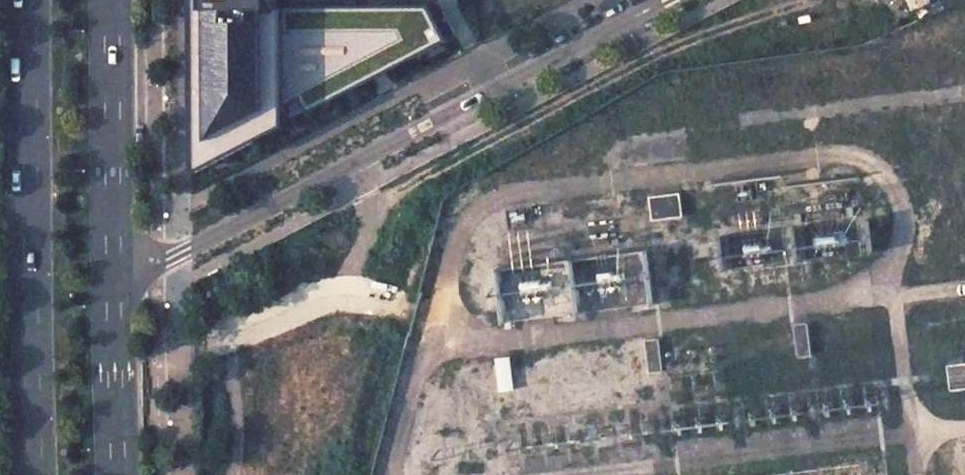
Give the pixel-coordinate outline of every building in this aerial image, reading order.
[(295,0),(197,0),(200,175),(447,44),(431,13),(331,14),(320,14),(296,15),(295,0)] [(680,191),(650,194),(653,217),(682,214),(680,191)] [(503,321),(651,303),(645,248),(496,266),(503,321)] [(808,320),(794,321),(798,354),(812,352),(808,320)] [(660,335),(647,337),(651,369),(665,368),(660,335)] [(515,389),(511,356),(496,358),(501,391),(515,389)] [(948,365),(951,390),(964,388),(964,362),(948,365)]
